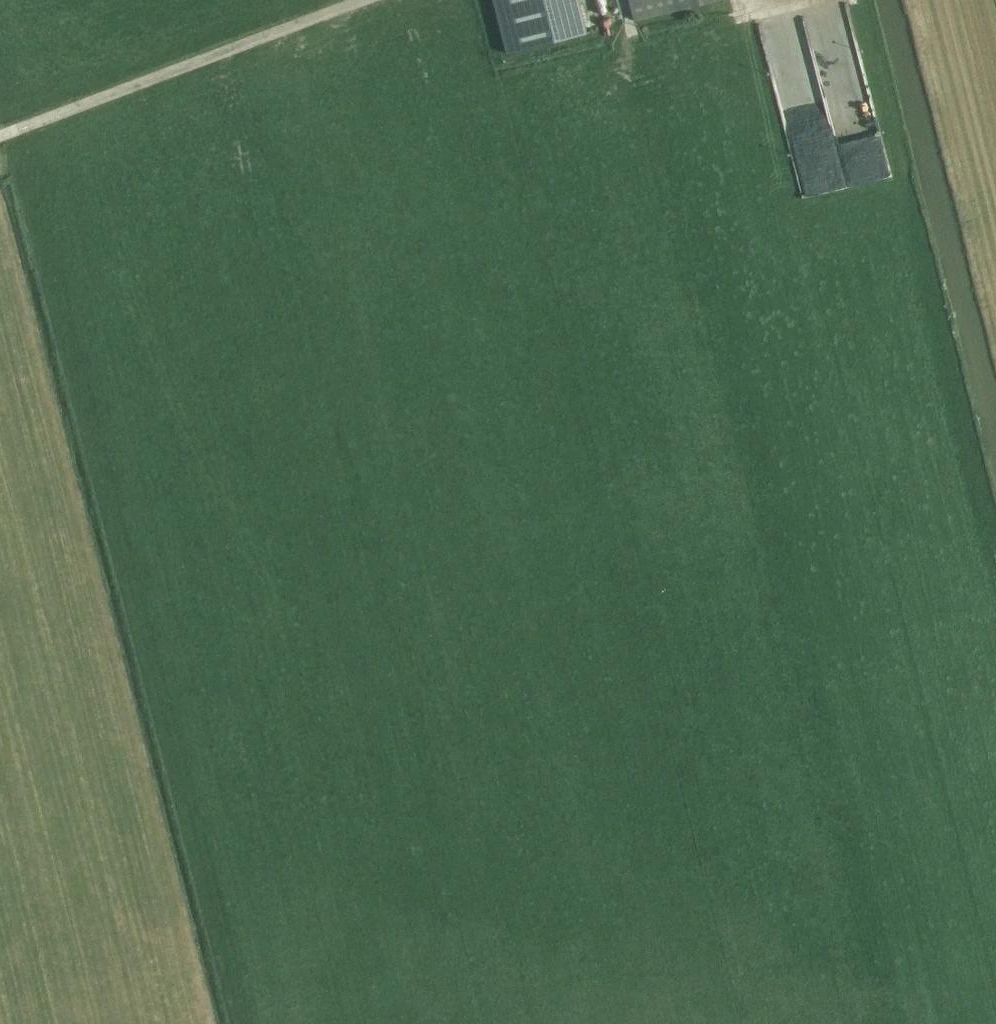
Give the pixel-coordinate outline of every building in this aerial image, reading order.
[(594,35),(587,0),(498,0),(509,52),(594,35)] [(633,20),(713,0),(628,0),(633,20)] [(813,32),(767,43),(803,196),(892,175),(879,122),(837,132),(813,32)]
